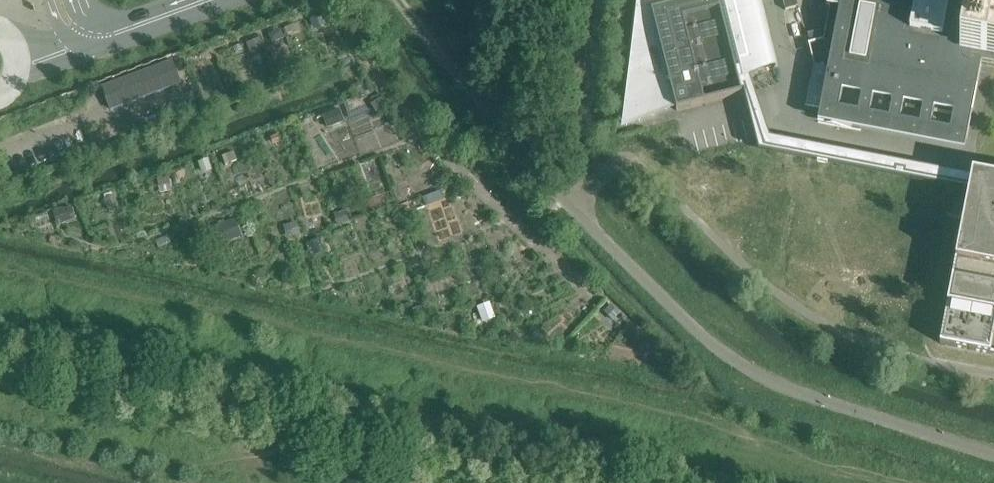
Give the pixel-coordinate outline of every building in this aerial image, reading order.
[(628,122),(675,103),(677,111),(742,94),(738,78),(772,64),(774,69),(776,68),(758,0),(643,0),(628,122)] [(806,107),(821,110),(819,122),(965,150),(967,138),(981,64),(992,66),(993,66),(993,0),(831,0),(823,40),(821,41),(808,44),(809,46),(814,66),(806,107)] [(322,13),(311,17),(314,26),(325,22),(322,13)] [(306,36),(302,24),(288,27),(291,40),(306,36)] [(281,29),(268,34),(272,43),(285,38),(281,29)] [(103,87),(111,109),(181,83),(172,61),(103,87)] [(339,111),(326,116),(330,128),(344,123),(339,111)] [(232,163),(228,154),(222,156),(226,165),(232,163)] [(940,344),(990,354),(993,334),(993,179),(973,175),(970,190),(967,203),(950,200),(947,215),(964,219),(940,344)] [(426,179),(411,184),(415,196),(430,190),(426,179)] [(380,196),(367,202),(371,213),(384,208),(380,196)] [(237,220),(215,229),(223,247),(244,238),(237,220)] [(295,222),(282,226),(285,238),(299,235),(295,222)] [(318,238),(308,243),(313,255),(324,251),(318,238)] [(485,322),(496,318),(491,304),(480,308),(485,322)] [(657,345),(652,340),(646,347),(651,352),(657,345)]
